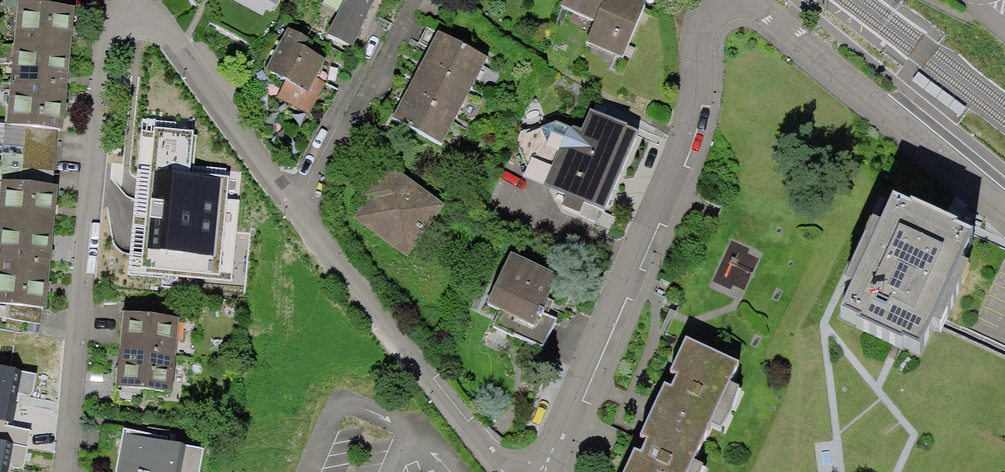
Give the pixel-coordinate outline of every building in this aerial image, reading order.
[(23,7),(11,125),(27,126),(21,186),(5,184),(0,232),(0,303),(43,307),(45,289),(49,249),(53,210),(56,187),(53,187),(61,109),(66,68),(69,31),(73,0),(36,0),(35,8),(23,7)] [(339,3),(321,37),(345,50),(371,0),(334,0),(339,3)] [(562,8),(597,23),(588,43),(623,58),(645,8),(627,0),(626,0),(566,0),(562,8)] [(301,42),(280,32),(257,77),(278,87),(271,100),(307,118),(322,87),(310,82),(319,65),(295,53),(301,42)] [(484,59),(435,35),(425,54),(415,74),(401,102),(392,120),(441,144),(484,59)] [(632,137),(584,117),(575,138),(548,126),(514,140),(514,147),(525,170),(520,182),(577,206),(571,219),(593,228),(632,137)] [(174,121),(143,118),(128,275),(162,278),(162,274),(231,281),(239,202),(227,200),(229,176),(189,172),(193,131),(173,129),(174,121)] [(438,207),(385,168),(373,184),(379,188),(358,216),(406,251),(438,207)] [(972,242),(893,206),(875,247),(867,243),(852,275),(860,279),(842,319),(919,354),(937,314),(947,318),(961,286),(954,283),(972,242)] [(555,279),(504,255),(479,306),(499,315),(492,330),(540,354),(554,324),(537,315),(555,279)] [(116,386),(172,391),(180,316),(123,311),(116,386)] [(684,336),(670,368),(677,371),(671,385),(664,381),(640,434),(645,436),(639,449),(634,446),(622,471),(698,471),(702,465),(692,461),(710,422),(718,426),(738,384),(730,381),(740,361),(684,336)] [(0,370),(0,471),(7,471),(9,464),(24,467),(31,433),(1,426),(6,404),(13,373),(0,370)] [(117,434),(111,471),(194,471),(198,448),(117,434)]
